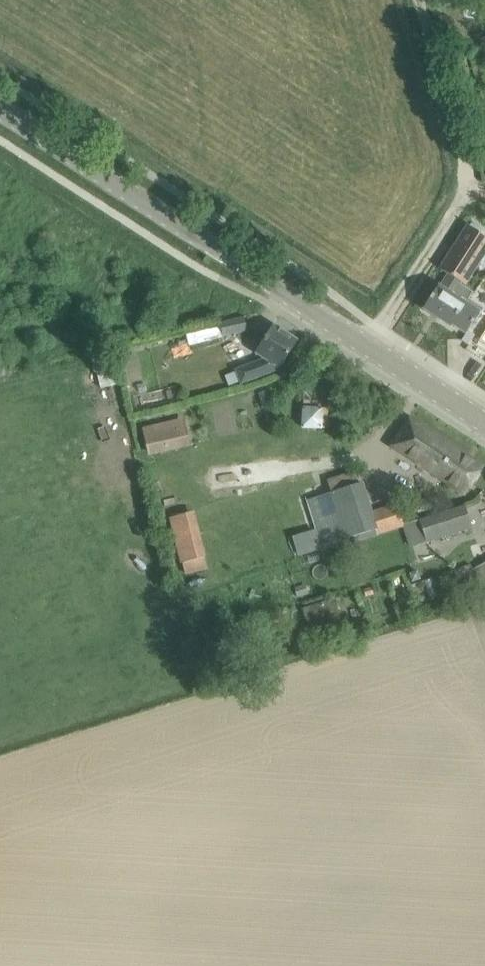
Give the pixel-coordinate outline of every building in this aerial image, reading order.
[(448,276),(460,284),(461,285),(462,283),(466,285),(484,256),(484,236),(467,224),(437,269),(447,275),(448,276)] [(448,276),(447,275),(439,286),(424,310),(450,327),(452,325),(465,334),(473,322),(475,323),(484,309),(469,299),(473,293),(461,285),(460,284),(448,276)] [(223,337),(247,331),(244,317),(220,322),(223,337)] [(236,370),(241,383),(280,368),(297,341),(274,326),(256,354),(264,359),(236,370)] [(303,405),(304,428),(329,428),(329,405),(303,405)] [(142,427),(148,455),(191,445),(185,418),(142,427)] [(390,446),(465,495),(483,466),(409,418),(390,446)] [(351,474),(328,481),(331,493),(354,486),(351,474)] [(331,493),(306,500),(315,531),(320,546),(353,537),(376,530),(377,535),(394,530),(387,505),(370,510),(362,484),(354,486),(331,493)] [(418,513),(431,510),(428,498),(415,502),(415,504),(407,506),(409,514),(417,512),(418,513)] [(419,520),(426,542),(472,527),(464,505),(419,520)] [(169,518),(180,562),(205,556),(195,512),(169,518)] [(474,570),(480,583),(484,581),(484,564),(480,566),(472,570),(472,571),(474,570)] [(469,565),(458,569),(461,578),(472,574),(469,565)] [(442,574),(436,577),(443,596),(461,589),(458,579),(454,570),(453,570),(442,574)] [(302,608),(310,631),(342,621),(335,598),(302,608)]
